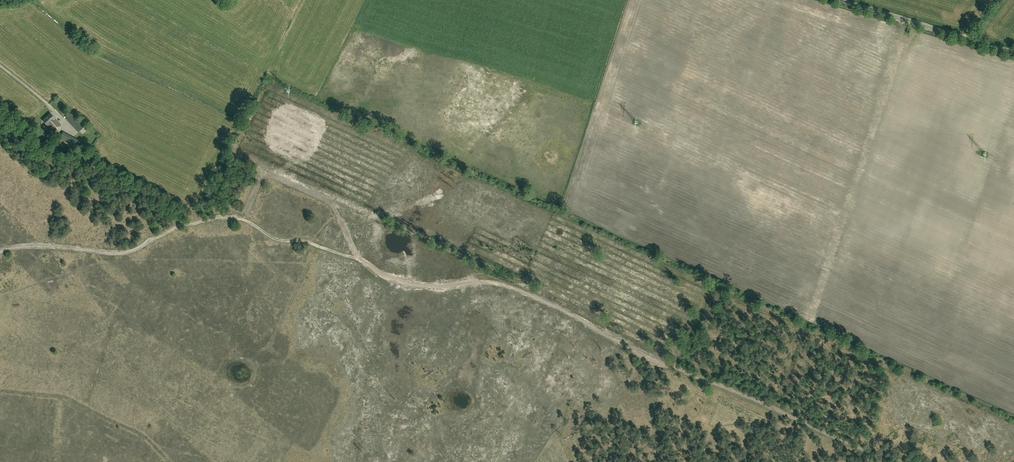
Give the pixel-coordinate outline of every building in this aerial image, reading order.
[(66,119),(78,132),(85,126),(72,113),(66,119)] [(48,125),(54,131),(61,125),(50,114),(43,121),(47,125),(48,125)]
